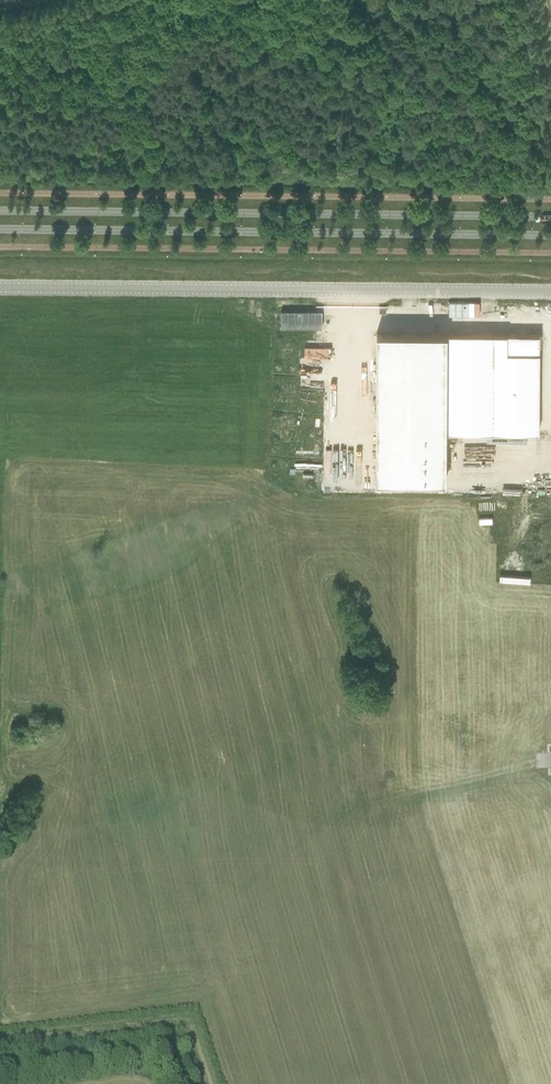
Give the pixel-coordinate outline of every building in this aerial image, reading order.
[(376,333),(375,480),(446,481),(446,431),(538,432),(539,334),(376,333)]
